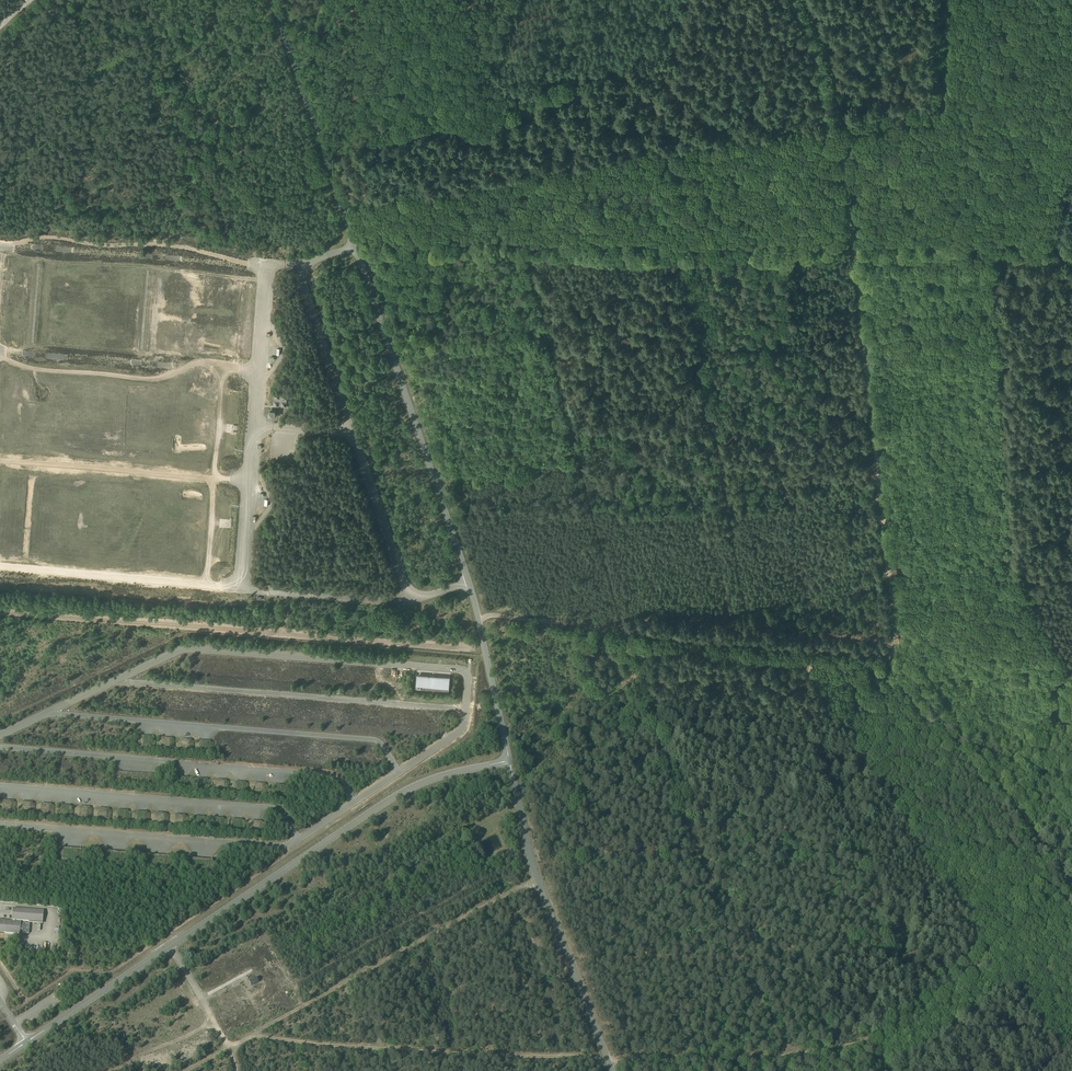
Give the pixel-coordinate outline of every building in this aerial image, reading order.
[(275,394),(274,406),(287,407),(287,394),(275,394)] [(232,530),(232,521),(228,521),(228,518),(221,518),(220,530),(232,530)] [(416,676),(415,689),(448,692),(450,679),(416,676)] [(16,934),(19,934),(20,930),(22,930),(22,933),(28,934),(29,924),(23,923),(22,927),(20,926),(20,922),(17,922),(15,922),(15,920),(17,920),(42,923),(43,911),(12,908),(11,920),(12,920),(12,922),(0,921),(0,932),(16,934)]
